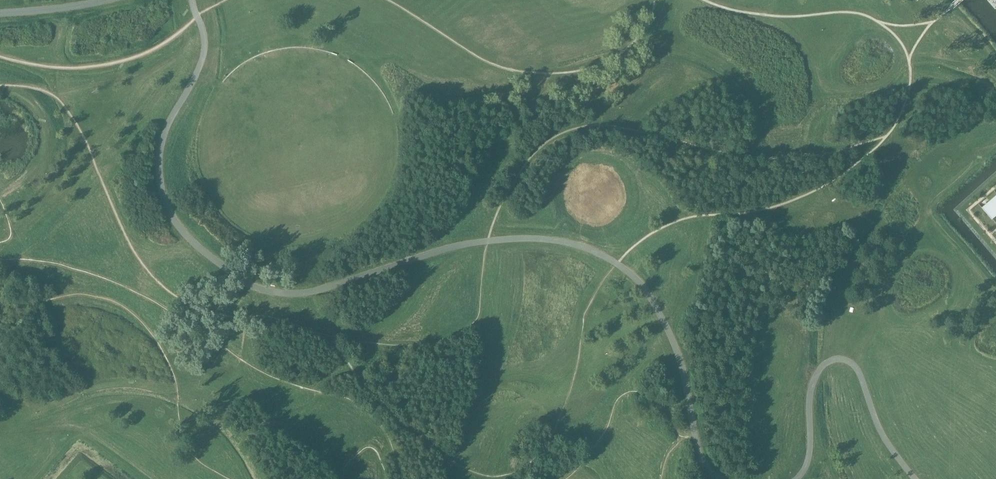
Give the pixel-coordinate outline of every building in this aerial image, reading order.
[(981,209),(992,221),(993,220),(995,224),(995,196),(981,209)]
